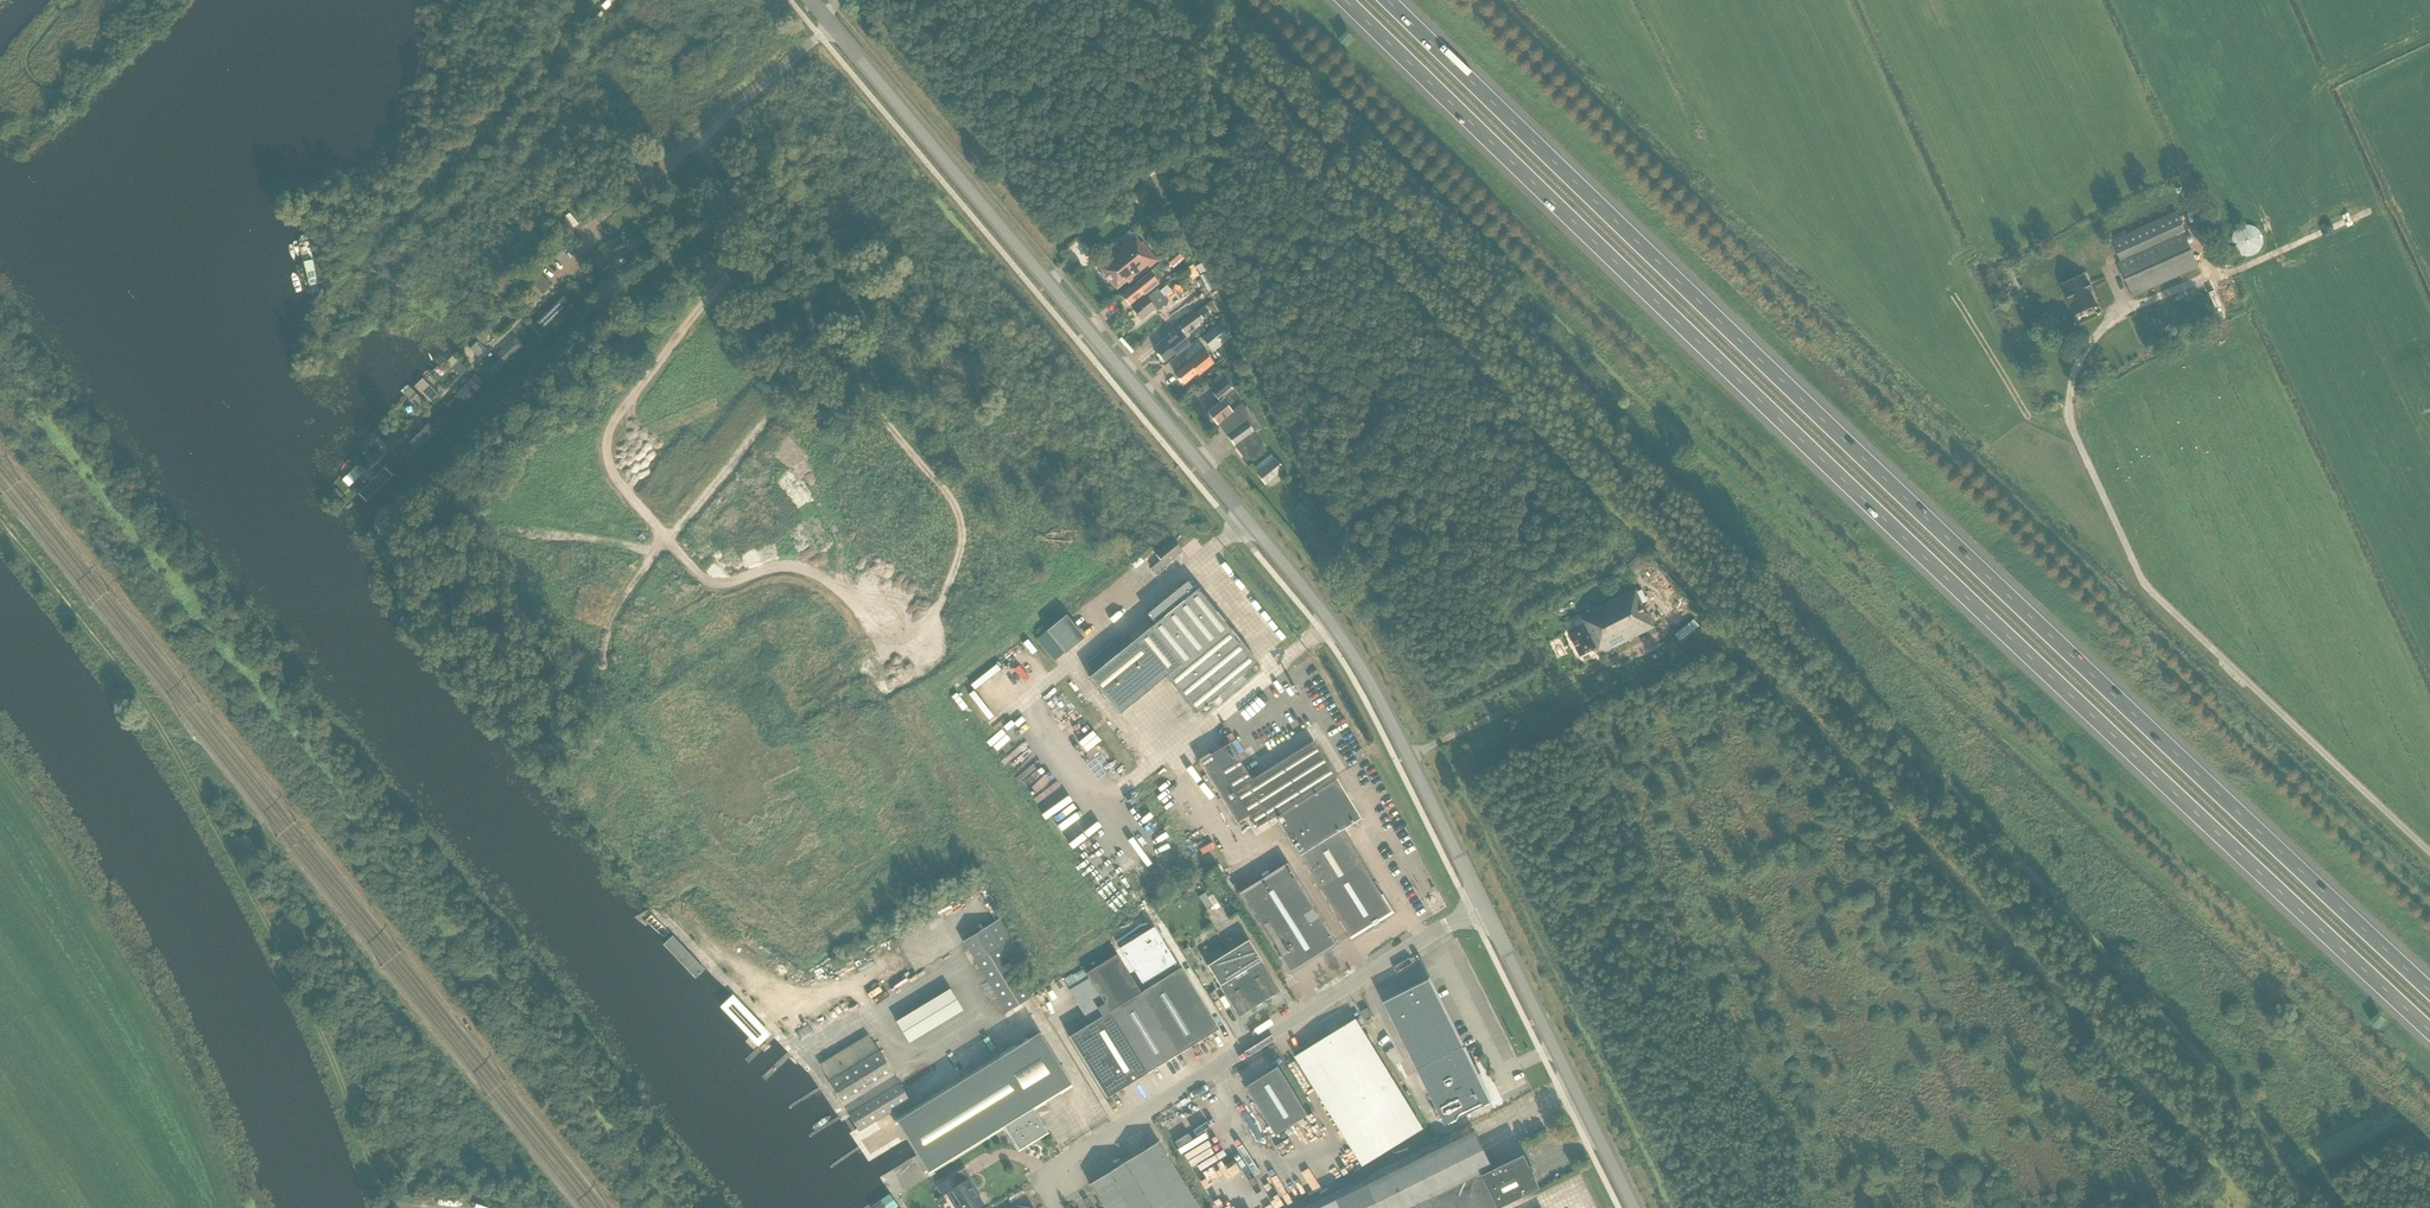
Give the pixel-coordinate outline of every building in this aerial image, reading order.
[(1131,195),(1143,208),(1154,198),(1142,185),(1131,195)] [(2177,212),(2112,240),(2117,253),(2182,224),(2177,212)] [(2237,228),(2236,230),(2235,231),(2234,233),(2233,235),(2233,237),(2232,239),(2232,241),(2233,243),(2233,246),(2235,248),(2236,250),(2238,252),(2240,254),(2242,255),(2244,255),(2247,256),(2249,256),(2251,256),(2253,255),(2256,254),(2258,253),(2259,252),(2261,250),(2262,249),(2262,247),(2263,246),(2264,244),(2264,241),(2264,240),(2264,238),(2263,236),(2263,233),(2262,232),(2261,230),(2259,228),(2258,228),(2257,227),(2255,226),(2254,225),(2252,225),(2251,224),(2249,224),(2248,224),(2246,224),(2245,225),(2243,225),(2241,226),(2239,227),(2237,228)] [(2133,296),(2198,267),(2183,233),(2118,262),(2133,296)] [(1129,284),(1157,261),(1142,242),(1141,243),(1135,236),(1110,256),(1113,259),(1100,269),(1117,289),(1126,281),(1129,284)] [(638,237),(633,239),(637,247),(642,244),(638,237)] [(1172,267),(1183,258),(1177,250),(1166,259),(1172,267)] [(609,268),(604,272),(610,281),(615,278),(609,268)] [(1138,300),(1159,283),(1150,272),(1121,295),(1130,305),(1137,299),(1138,300)] [(532,281),(542,291),(550,283),(540,273),(532,281)] [(2093,301),(2082,275),(2062,284),(2074,310),(2093,301)] [(1165,297),(1157,289),(1146,298),(1145,297),(1132,308),(1141,319),(1154,308),(1154,309),(1155,309),(1157,311),(1165,305),(1161,301),(1165,297)] [(532,323),(542,333),(576,300),(566,290),(532,323)] [(1179,326),(1184,333),(1203,319),(1198,312),(1179,326)] [(2050,314),(2045,320),(2055,328),(2060,321),(2050,314)] [(1218,325),(1202,339),(1212,351),(1228,338),(1218,325)] [(490,362),(500,372),(534,339),(524,329),(490,362)] [(491,336),(486,332),(479,339),(484,344),(491,336)] [(1157,351),(1164,360),(1179,348),(1177,345),(1184,339),(1179,332),(1157,351)] [(470,348),(478,356),(486,348),(478,340),(470,348)] [(1184,384),(1197,373),(1199,375),(1213,363),(1203,351),(1189,363),(1176,374),(1184,384)] [(459,361),(452,368),(460,377),(467,370),(459,361)] [(448,405),(458,415),(492,382),(482,372),(448,405)] [(1220,422),(1229,434),(1226,436),(1250,465),(1268,451),(1253,432),(1256,430),(1241,404),(1231,411),(1227,406),(1233,401),(1229,396),(1235,392),(1220,374),(1214,379),(1220,387),(1213,393),(1220,402),(1208,413),(1217,424),(1220,422)] [(432,388),(425,395),(432,402),(439,395),(432,388)] [(420,411),(427,404),(416,393),(409,400),(420,411)] [(378,436),(375,440),(384,449),(387,445),(378,436)] [(1266,484),(1284,469),(1275,458),(1257,473),(1266,484)] [(358,493),(368,503),(402,470),(392,460),(358,493)] [(353,482),(361,474),(354,468),(347,475),(353,482)] [(1182,551),(1171,539),(1154,553),(1160,560),(1151,568),(1156,575),(1167,566),(1165,565),(1182,551)] [(1645,550),(1636,558),(1645,568),(1654,559),(1645,550)] [(1164,677),(1195,714),(1198,711),(1203,716),(1215,707),(1211,703),(1219,696),(1223,701),(1246,682),(1241,676),(1257,663),(1197,589),(1195,591),(1187,581),(1147,614),(1155,624),(1129,645),(1123,638),(1120,641),(1117,638),(1086,664),(1094,673),(1090,677),(1120,713),(1164,677)] [(1611,648),(1655,626),(1648,612),(1645,614),(1640,604),(1643,603),(1636,589),(1581,616),(1585,624),(1569,632),(1581,656),(1597,647),(1600,654),(1611,648)] [(1084,637),(1066,615),(1047,630),(1065,653),(1084,637)] [(1312,741),(1251,779),(1229,743),(1198,762),(1236,823),(1249,815),(1256,828),(1274,816),(1336,778),(1312,741)] [(1336,778),(1274,816),(1299,856),(1349,937),(1372,923),(1373,925),(1378,922),(1376,920),(1391,911),(1340,830),(1360,818),(1336,778)] [(1237,893),(1288,975),(1338,944),(1287,863),(1237,893)] [(1189,890),(1182,896),(1186,902),(1194,896),(1189,890)] [(963,941),(1006,1012),(1031,997),(1012,967),(1024,959),(1000,919),(963,941)] [(1180,965),(1158,928),(1121,950),(1144,987),(1180,965)] [(1207,965),(1238,1017),(1280,991),(1248,940),(1207,965)] [(1109,1011),(1147,1073),(1178,1054),(1140,992),(1116,954),(1085,973),(1088,978),(1109,1011)] [(1140,992),(1178,1054),(1218,1029),(1181,967),(1140,992)] [(1088,978),(1069,989),(1090,1023),(1109,1011),(1088,978)] [(1461,1046),(1429,982),(1386,1003),(1418,1067),(1417,1068),(1445,1123),(1490,1100),(1463,1045),(1461,1046)] [(908,1044),(964,1014),(952,992),(896,1022),(908,1044)] [(1362,1011),(1367,1020),(1373,1016),(1368,1008),(1362,1011)] [(1109,1011),(1090,1023),(1080,1029),(1070,1036),(1069,1036),(1106,1098),(1147,1073),(1109,1011)] [(1296,1057),(1364,1166),(1387,1152),(1424,1128),(1357,1019),(1296,1057)] [(1075,1022),(1065,1028),(1070,1036),(1080,1029),(1075,1022)] [(1070,1085),(1039,1033),(896,1120),(927,1172),(1004,1125),(1018,1150),(1047,1132),(1032,1108),(1070,1085)] [(849,1113),(848,1114),(858,1131),(909,1100),(899,1083),(898,1083),(893,1075),(879,1050),(875,1052),(866,1038),(835,1057),(836,1059),(823,1067),(830,1080),(828,1081),(843,1106),(843,1105),(849,1113)] [(1247,1087),(1277,1135),(1309,1115),(1279,1067),(1247,1087)] [(1319,1207),(1498,1207),(1520,1197),(1520,1198),(1540,1188),(1535,1176),(1537,1176),(1532,1165),(1530,1166),(1525,1155),(1504,1165),(1505,1165),(1495,1170),(1475,1131),(1319,1207)] [(1159,1142),(1090,1184),(1105,1207),(1199,1207),(1159,1142)] [(1311,1197),(1339,1183),(1334,1171),(1306,1185),(1311,1197)] [(983,1205),(968,1179),(963,1182),(958,1173),(936,1186),(942,1196),(946,1193),(955,1207),(977,1207),(983,1205)]
